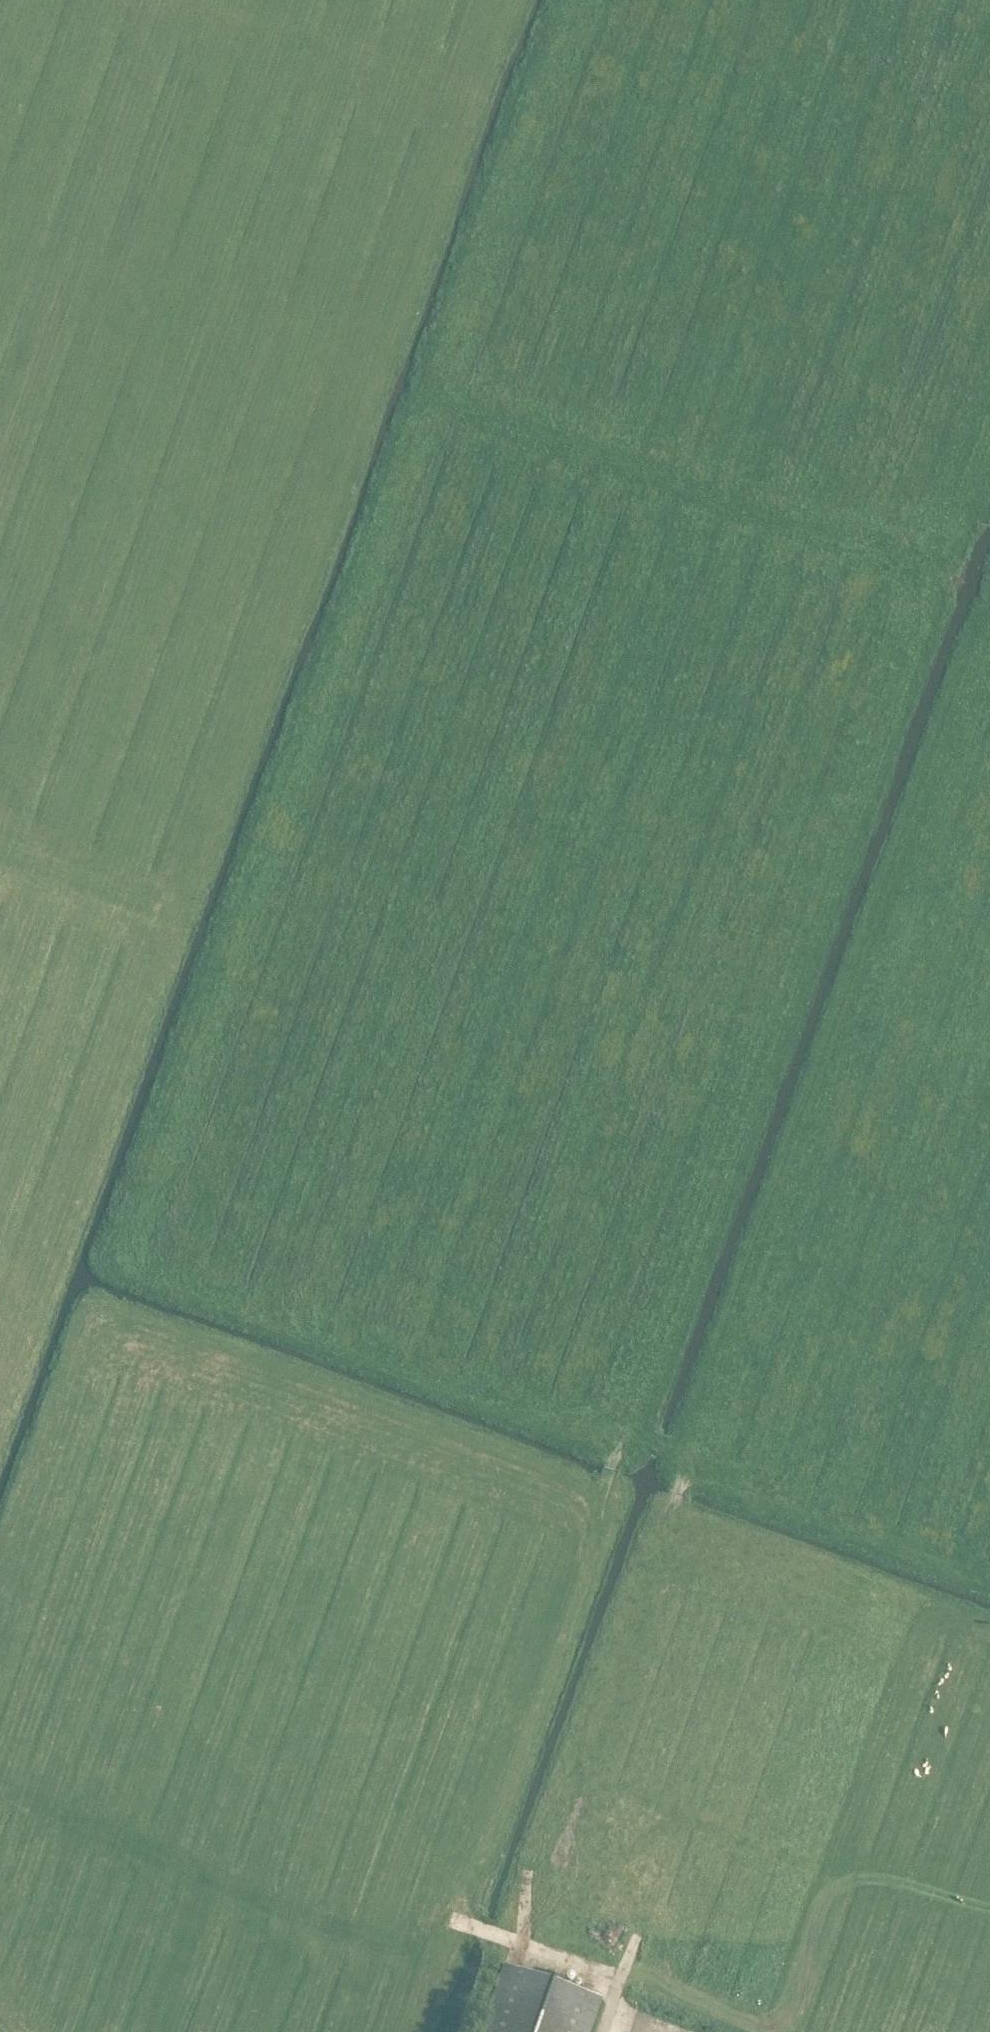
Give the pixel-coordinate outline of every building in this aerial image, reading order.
[(602,1998),(504,1963),(481,2031),(590,2031),(602,1998)]
